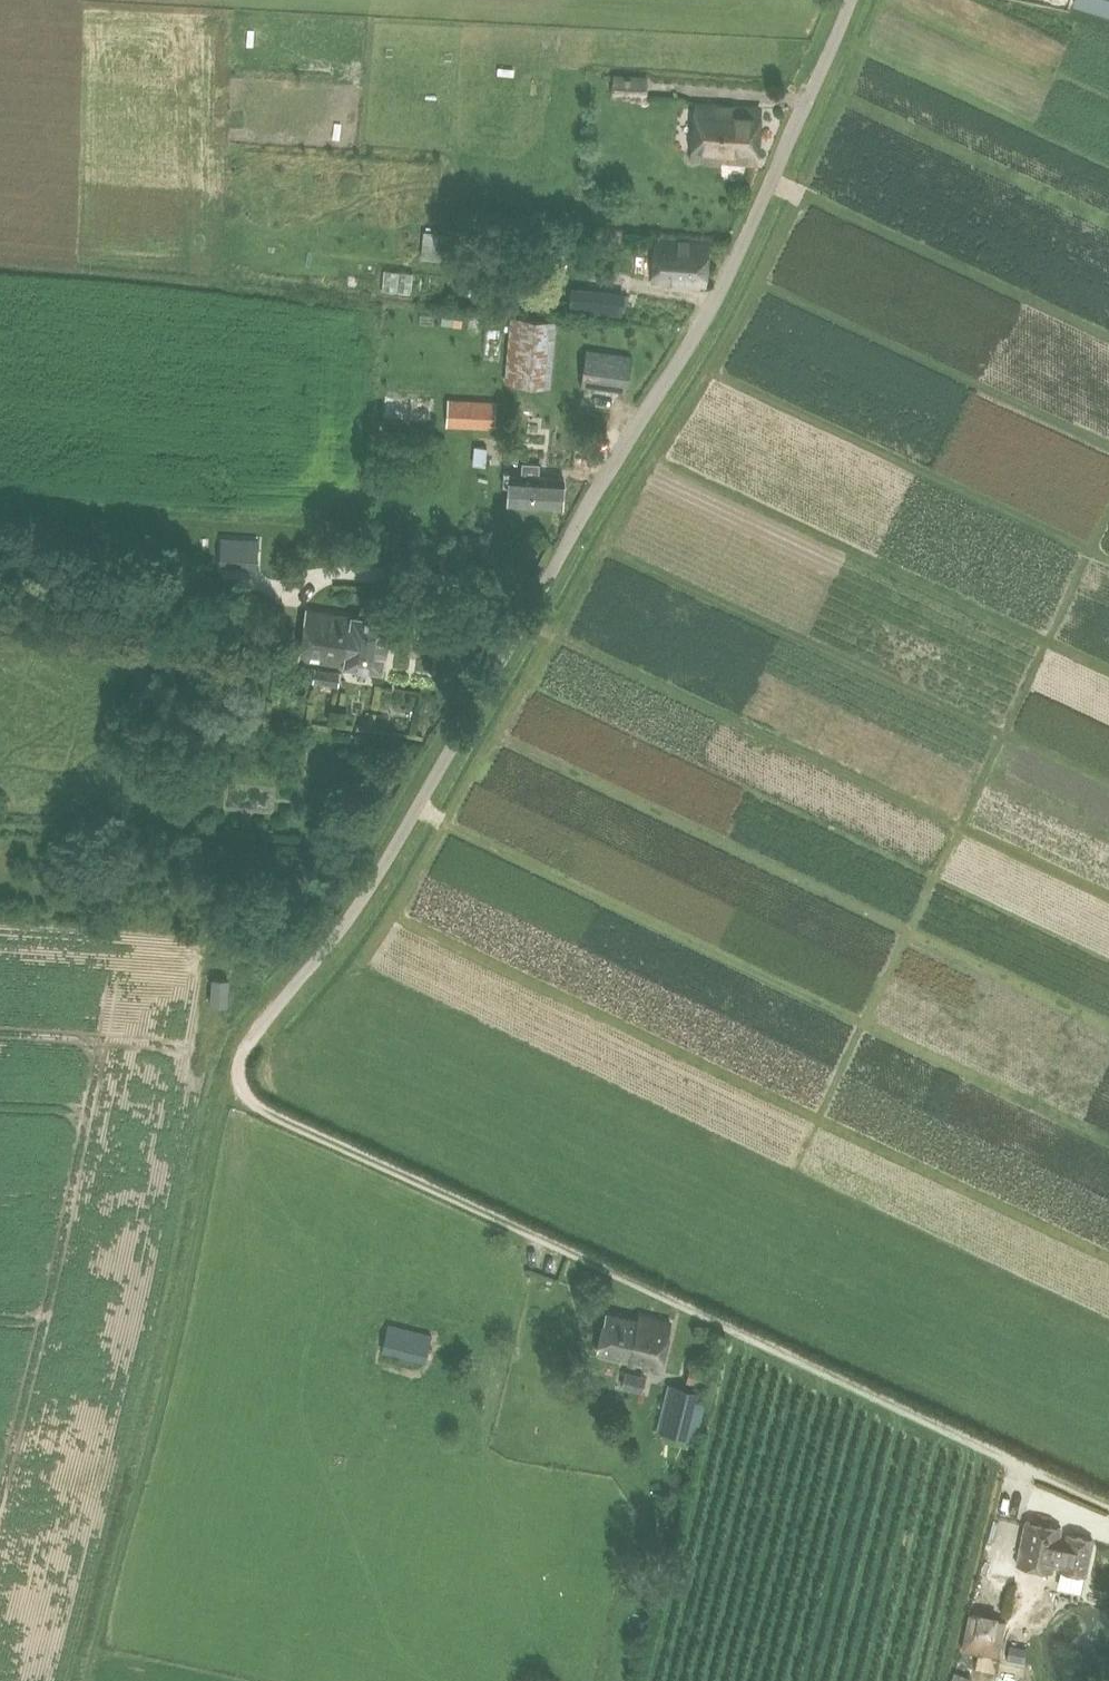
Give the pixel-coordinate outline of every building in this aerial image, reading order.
[(1073,1),(1108,12),(1108,0),(1074,0),(1073,1)] [(613,71),(612,98),(647,99),(650,72),(613,71)] [(756,163),(761,108),(698,103),(693,158),(756,163)] [(421,257),(443,259),(446,234),(425,231),(421,257)] [(706,283),(710,242),(657,238),(654,279),(706,283)] [(596,315),(626,318),(628,294),(612,291),(612,293),(597,294),(596,315)] [(557,320),(511,316),(506,379),(550,385),(557,320)] [(626,389),(631,354),(586,347),(581,382),(626,389)] [(450,399),(448,425),(495,427),(497,402),(450,399)] [(477,446),(474,465),(486,465),(488,447),(477,446)] [(563,508),(565,477),(540,476),(541,462),(523,461),(522,475),(511,474),(509,504),(563,508)] [(383,672),(390,622),(307,610),(300,659),(383,672)] [(340,670),(315,667),(313,681),(338,684),(340,670)] [(230,977),(212,977),(211,1003),(228,1005),(230,977)] [(608,1311),(599,1348),(625,1354),(620,1377),(640,1382),(644,1369),(630,1366),(631,1360),(635,1361),(636,1354),(644,1356),(643,1363),(660,1367),(664,1350),(663,1350),(666,1337),(667,1337),(671,1320),(641,1313),(640,1318),(608,1311)] [(388,1323),(382,1353),(425,1364),(434,1334),(388,1323)] [(707,1394),(670,1385),(659,1430),(696,1439),(707,1394)] [(1058,1545),(1063,1526),(1028,1518),(1018,1562),(1053,1570),(1054,1564),(1060,1566),(1060,1568),(1086,1574),(1094,1539),(1068,1533),(1065,1547),(1058,1545)] [(997,1653),(1005,1618),(970,1610),(962,1645),(997,1653)]
